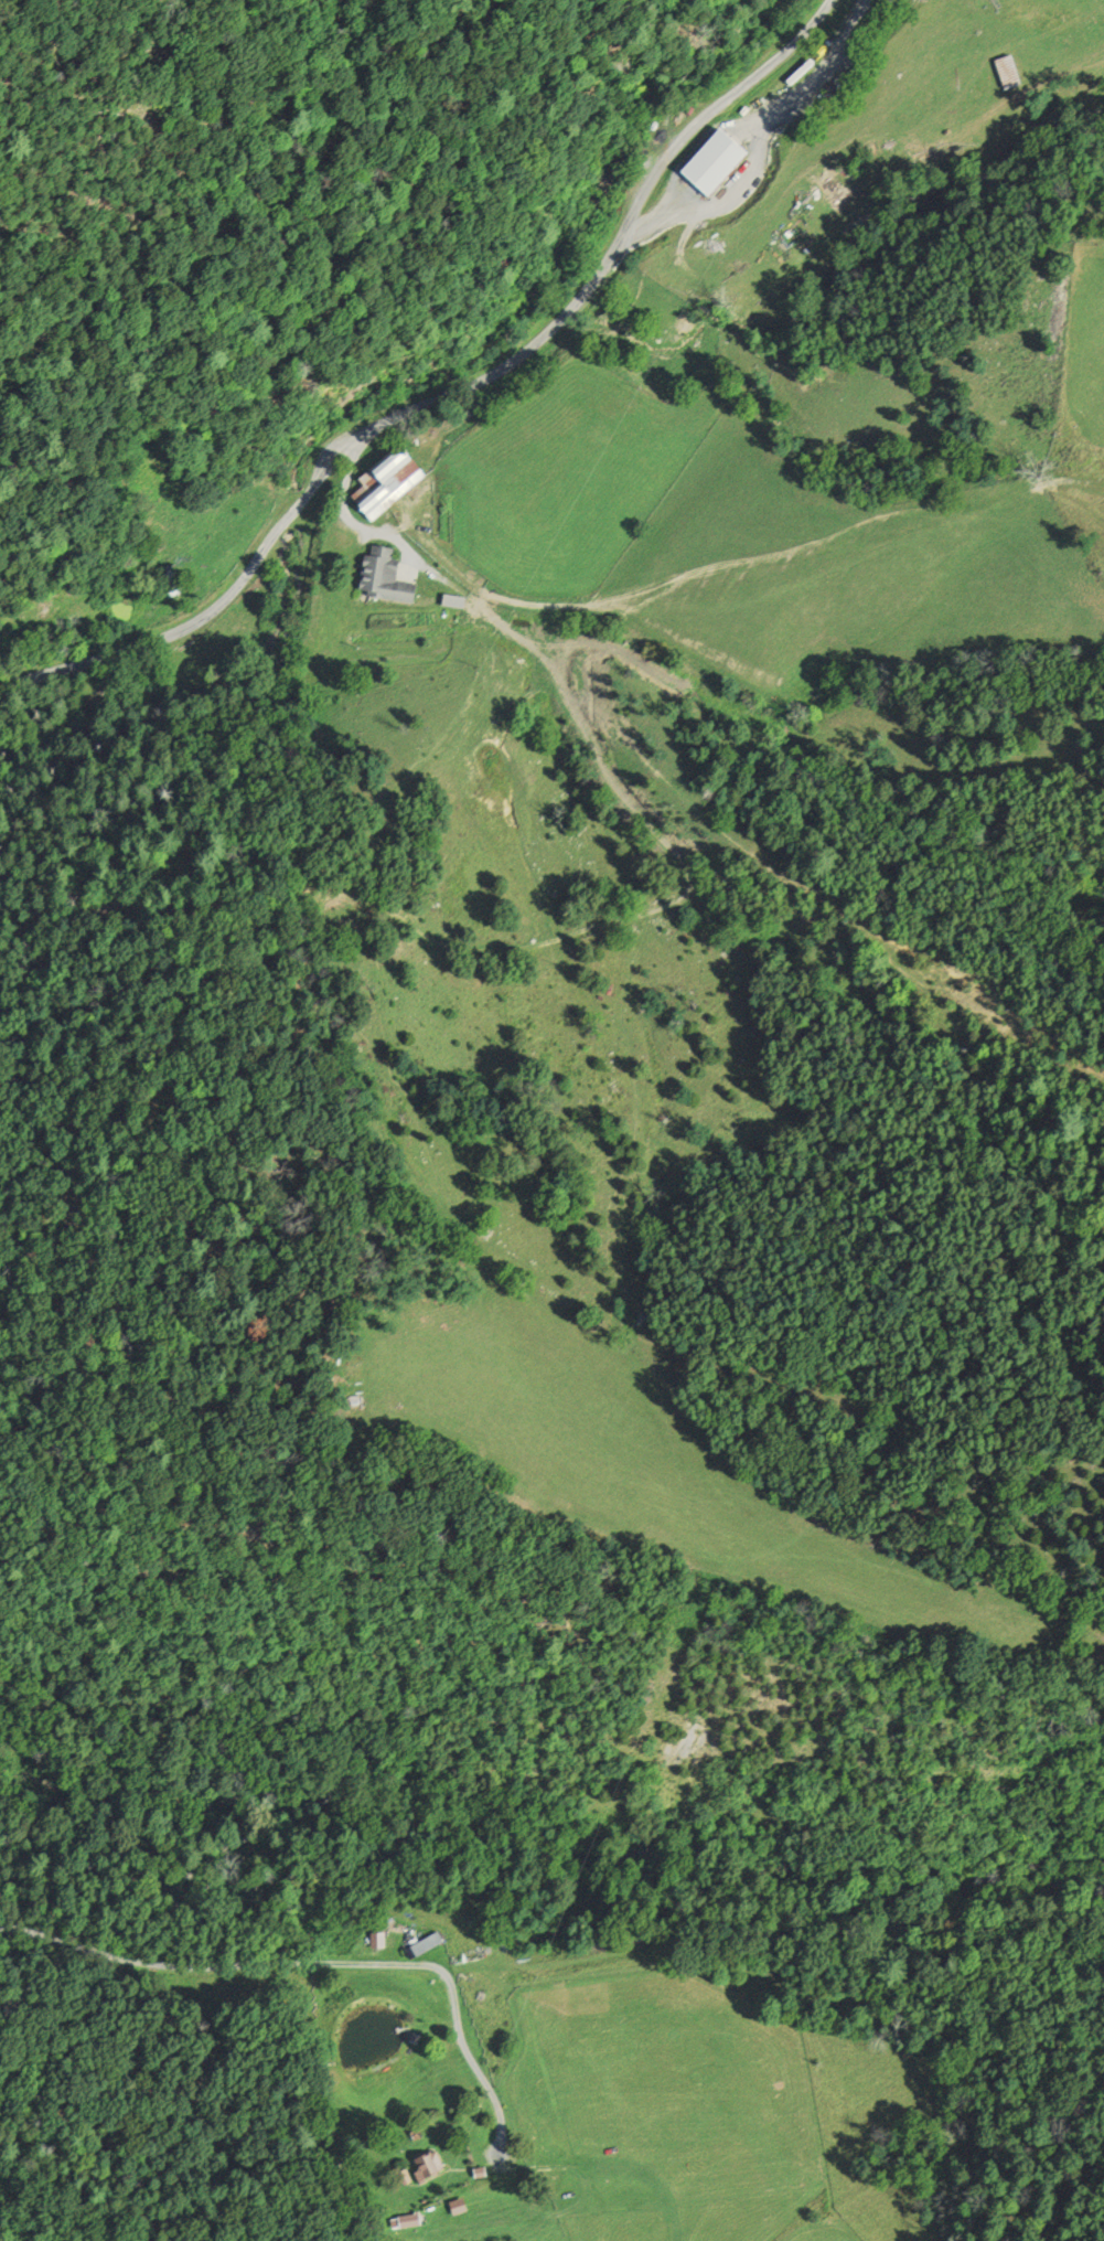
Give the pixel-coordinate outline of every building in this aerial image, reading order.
[(1012,57),(1019,85),(1000,89),(993,63),(1012,57)] [(721,129),(752,156),(715,198),(685,171),(721,129)] [(361,495),(408,451),(429,473),(382,517),(361,495)] [(371,589),(363,588),(367,558),(374,559),(375,546),(396,548),(395,561),(404,562),(400,584),(420,586),(418,604),(369,598),(371,589)] [(191,586),(175,570),(162,584),(178,599),(191,586)] [(447,606),(448,594),(468,596),(467,608),(447,606)] [(408,1947),(440,1930),(446,1941),(414,1959),(408,1947)] [(414,2154),(432,2146),(435,2152),(439,2149),(447,2166),(442,2168),(442,2169),(433,2174),(435,2176),(420,2183),(415,2171),(420,2169),(414,2154)] [(474,2169),(487,2167),(489,2177),(476,2178),(474,2169)] [(395,2218),(419,2213),(421,2226),(397,2230),(395,2218)]
